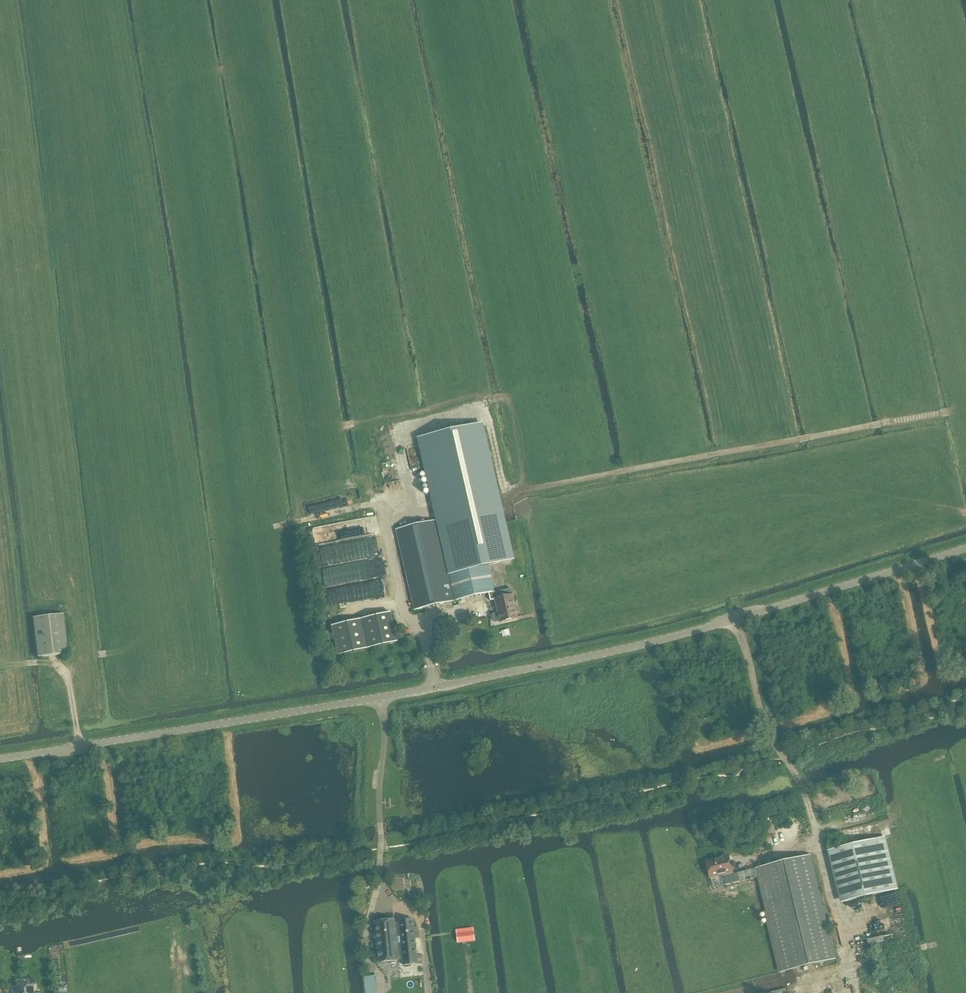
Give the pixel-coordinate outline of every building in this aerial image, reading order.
[(512,559),(481,425),(419,439),(438,521),(476,513),(488,565),(500,562),(512,559)] [(495,623),(500,622),(500,623),(518,619),(512,595),(511,589),(493,593),(493,592),(494,592),(488,565),(476,513),(438,521),(396,530),(414,610),(489,593),(490,601),(495,600),(498,614),(493,615),(492,617),(493,622),(495,623)] [(390,613),(332,626),(338,656),(397,642),(395,633),(390,613)] [(32,618),(37,658),(67,654),(63,614),(32,618)] [(834,850),(846,902),(897,889),(884,837),(834,850)] [(729,856),(707,861),(710,879),(723,875),(726,885),(740,882),(738,873),(733,875),(729,856)] [(756,869),(779,966),(781,973),(836,959),(810,856),(756,869)] [(398,961),(398,958),(397,958),(394,925),(395,925),(394,920),(375,922),(379,963),(398,961)] [(397,958),(398,958),(403,957),(403,965),(417,964),(415,939),(419,939),(418,928),(414,929),(413,920),(399,922),(399,925),(395,925),(394,925),(397,958)] [(474,941),(473,932),(457,934),(458,943),(474,941)] [(365,992),(376,992),(375,976),(364,977),(365,992)]
